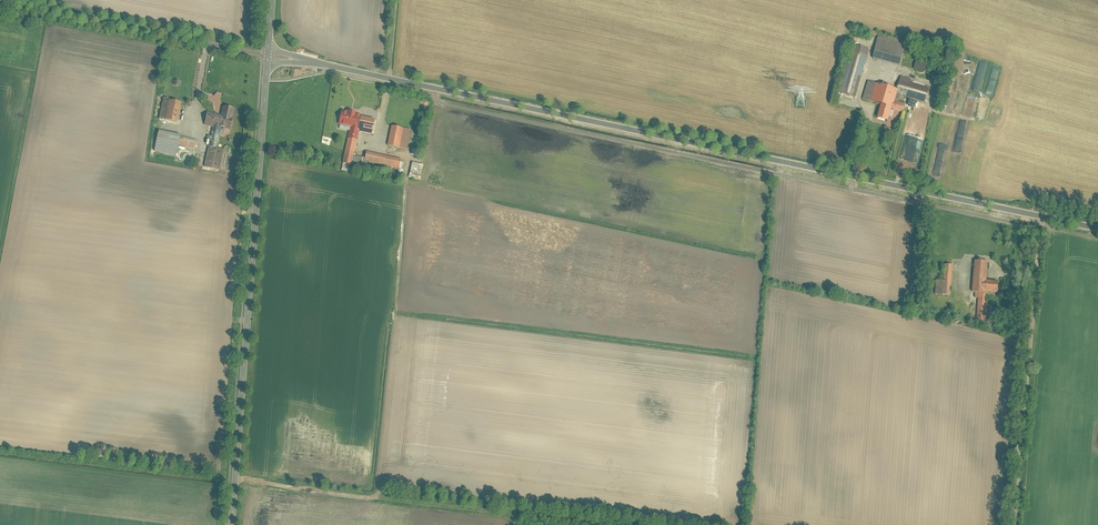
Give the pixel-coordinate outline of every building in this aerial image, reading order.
[(872,61),(900,68),(907,42),(879,34),(872,61)] [(838,93),(855,99),(869,51),(852,46),(838,93)] [(882,107),(879,120),(888,122),(892,111),(904,114),(905,107),(893,103),(896,93),(928,102),(933,85),(899,76),(896,90),(866,82),(861,101),(882,107)] [(166,123),(177,125),(181,105),(170,102),(166,123)] [(358,133),(371,136),(374,120),(351,116),(352,110),(343,108),(340,127),(349,129),(340,172),(351,174),(352,168),(369,172),(370,166),(398,172),(401,160),(365,153),(364,160),(353,158),(358,133)] [(212,129),(205,169),(219,171),(223,152),(217,151),(221,130),(233,132),(236,118),(206,113),(203,127),(212,129)] [(180,147),(198,151),(200,143),(182,139),(183,137),(159,131),(154,153),(176,157),(178,158),(180,147)] [(394,132),(390,152),(406,155),(410,135),(394,132)] [(908,147),(904,165),(915,167),(917,157),(913,156),(916,143),(911,142),(910,148),(908,147)] [(410,178),(422,180),(425,165),(413,162),(410,178)] [(971,320),(974,320),(983,320),(985,292),(997,293),(998,276),(985,275),(986,256),(967,255),(964,292),(968,292),(968,296),(973,296),(971,320)] [(929,292),(945,293),(948,262),(939,262),(938,278),(931,277),(929,292)]
